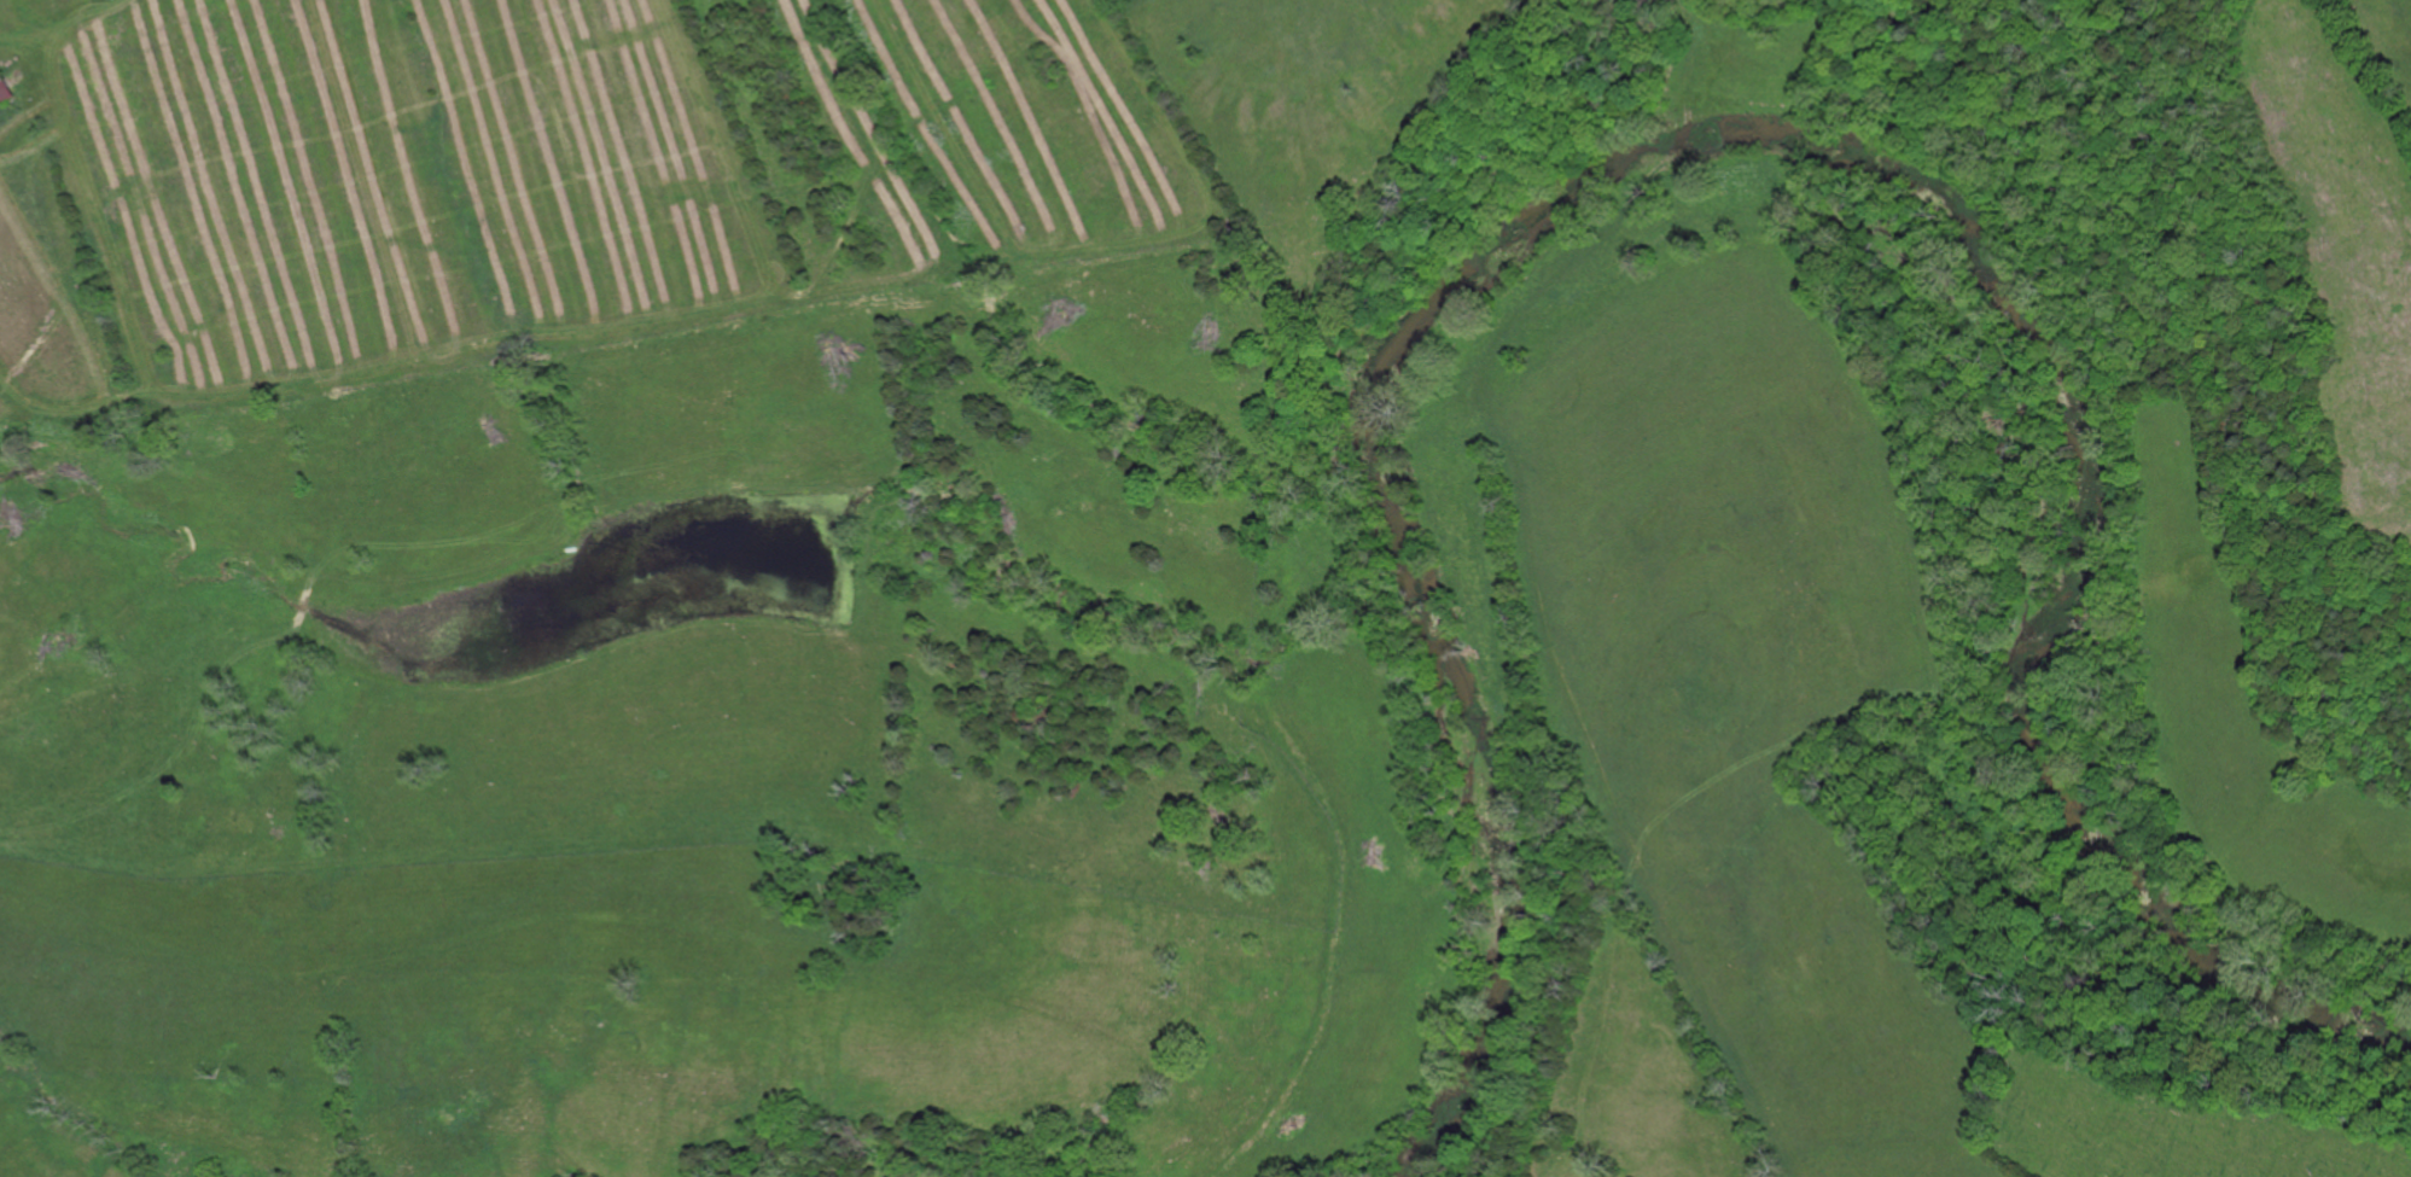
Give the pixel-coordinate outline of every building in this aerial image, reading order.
[(2,75),(0,75),(0,106),(13,100),(2,75)]
